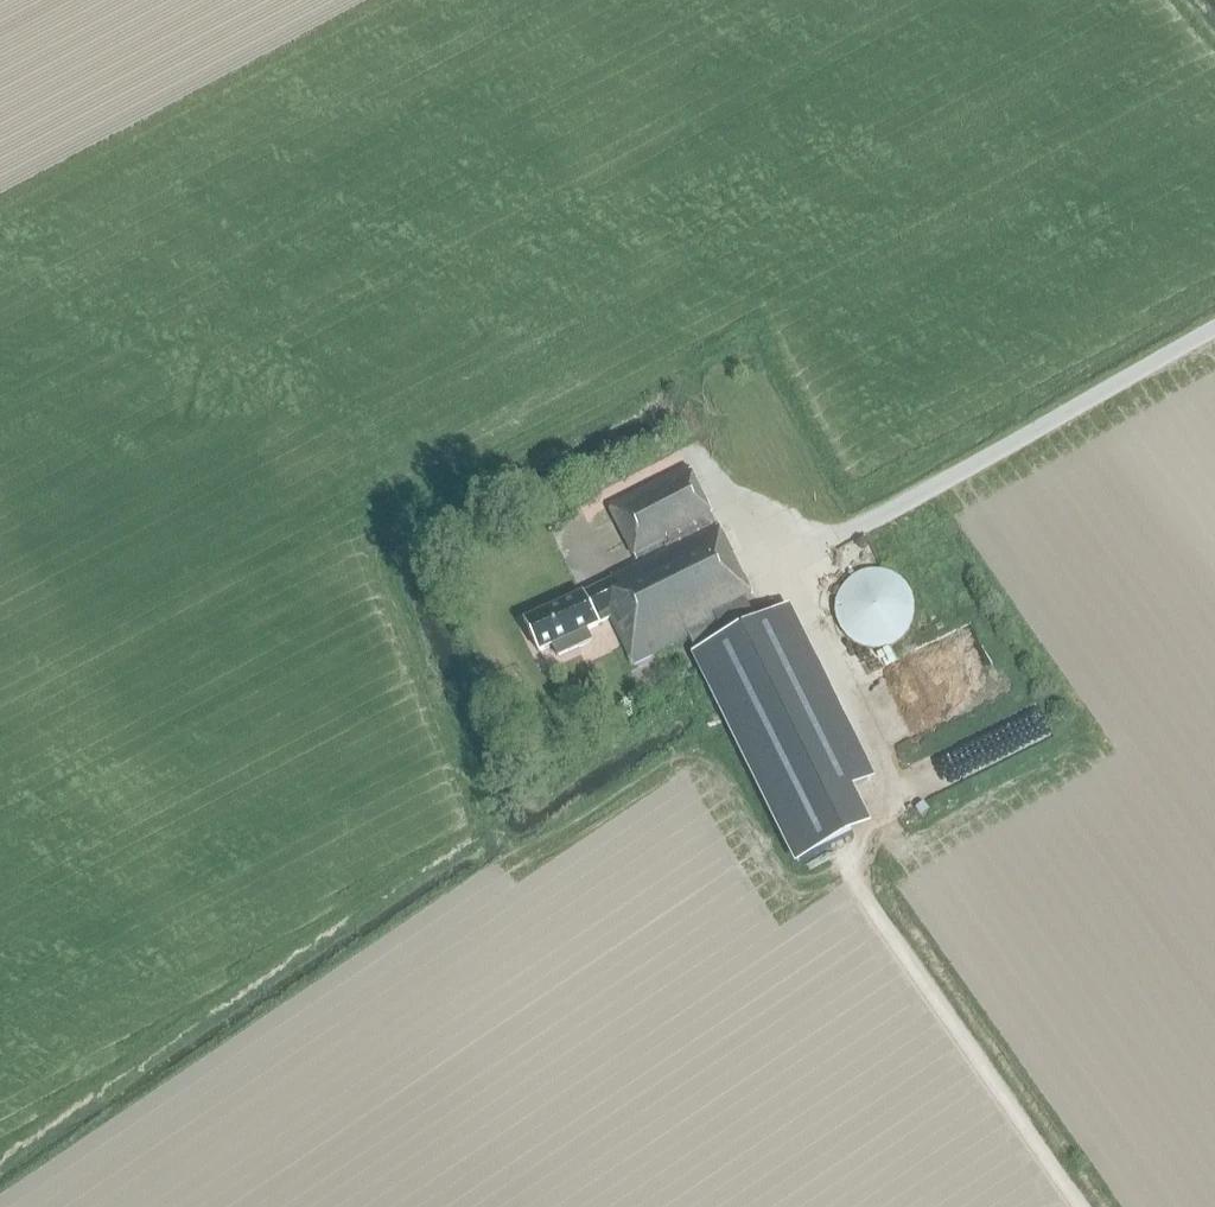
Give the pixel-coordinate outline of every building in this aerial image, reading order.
[(631,664),(686,636),(695,653),(778,824),(866,781),(782,610),(755,623),(747,607),(754,603),(687,467),(608,506),(613,515),(589,528),(609,566),(632,554),(634,557),(667,542),(669,545),(608,574),(611,579),(522,621),(537,652),(552,646),(556,657),(586,644),(582,636),(590,632),(589,630),(597,626),(596,625),(609,619),(612,623),(611,624),(631,664)] [(883,647),(892,644),(901,637),(907,629),(911,620),(912,610),(911,600),(907,590),(901,582),(892,576),(883,572),(873,570),(863,572),(853,576),(845,582),(839,590),(835,599),(834,610),(835,620),(839,629),(845,637),(853,644),(863,647),(873,649),(883,647)]
